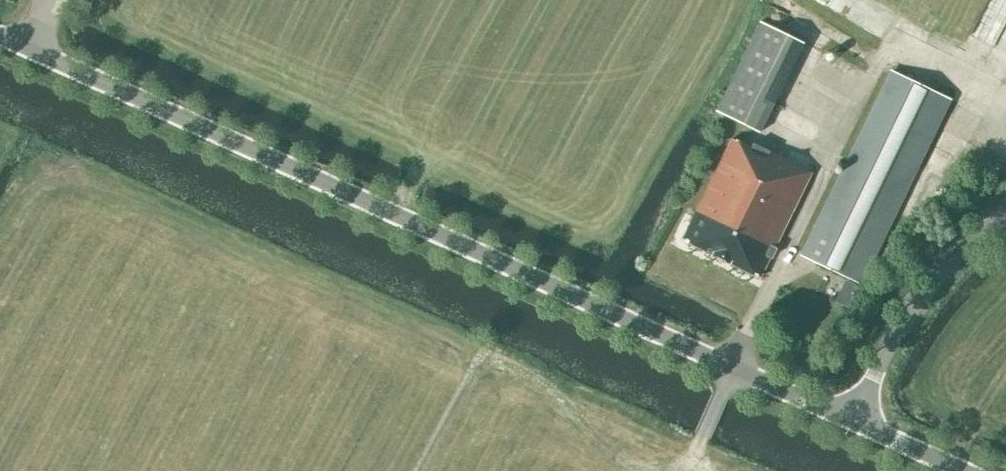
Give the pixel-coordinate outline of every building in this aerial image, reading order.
[(715,111),(759,133),(804,42),(760,20),(715,111)] [(859,282),(947,101),(889,73),(801,254),(859,282)] [(732,138),(682,239),(759,278),(811,173),(811,172),(813,169),(807,166),(805,171),(752,144),(750,147),(732,138)]
